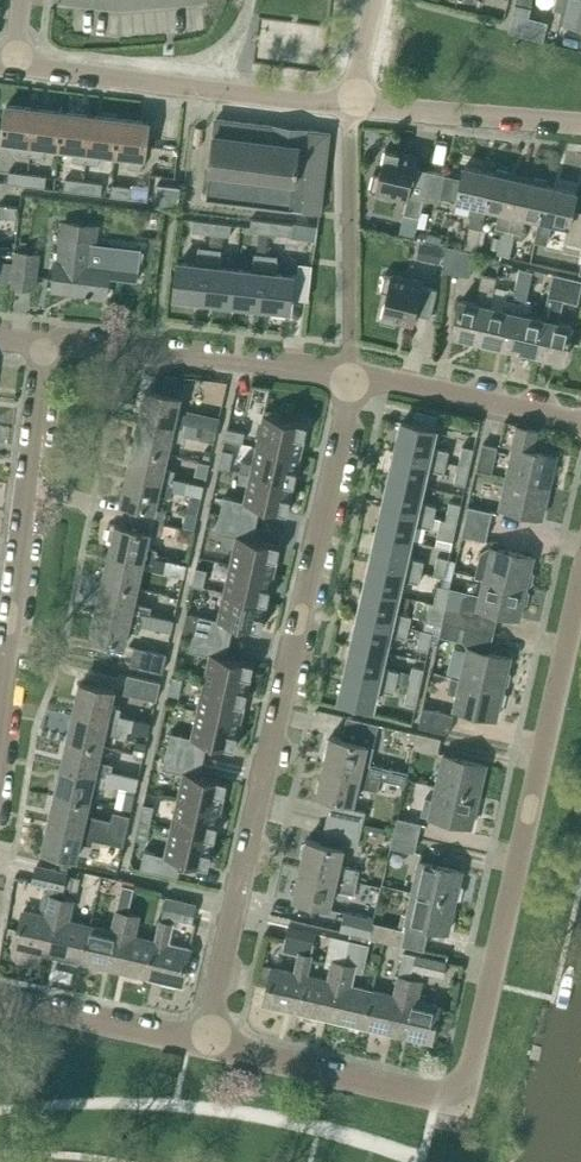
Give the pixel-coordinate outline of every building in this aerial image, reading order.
[(580,24),(580,0),(556,0),(555,8),(563,10),(561,19),(580,24)] [(5,138),(19,140),(17,153),(32,155),(34,142),(38,108),(9,104),(5,138)] [(38,108),(34,142),(32,155),(45,156),(46,144),(62,146),(65,111),(38,108)] [(93,115),(65,111),(62,146),(74,147),(73,160),(88,161),(89,149),(93,115)] [(89,149),(88,161),(101,163),(102,150),(117,152),(121,118),(93,115),(89,149)] [(217,117),(208,197),(321,211),(331,130),(303,127),(281,124),(281,125),(217,117)] [(149,121),(121,118),(117,152),(131,154),(129,166),(144,168),(146,156),(149,121)] [(193,144),(202,145),(205,127),(196,126),(193,144)] [(370,190),(409,199),(406,213),(420,216),(424,196),(425,196),(431,170),(416,166),(419,155),(386,147),(380,173),(375,172),(370,190)] [(476,204),(469,237),(479,240),(486,206),(495,172),(466,166),(458,200),(476,204)] [(431,170),(425,196),(440,200),(446,173),(431,170)] [(28,186),(29,174),(10,172),(9,184),(28,186)] [(517,224),(511,222),(521,178),(495,172),(486,206),(501,210),(496,230),(503,232),(502,236),(513,239),(514,235),(517,224)] [(29,174),(28,186),(47,188),(48,177),(29,174)] [(83,193),(84,181),(65,178),(64,190),(83,193)] [(541,219),(549,185),(521,178),(511,222),(517,224),(514,235),(524,237),(527,225),(523,224),(525,215),(541,219)] [(84,181),(83,193),(102,195),(103,183),(84,181)] [(157,205),(179,207),(182,185),(159,182),(157,205)] [(132,186),(113,184),(111,196),(130,198),(132,186)] [(541,219),(543,219),(538,240),(548,243),(553,222),(569,225),(565,240),(580,244),(580,211),(573,209),(578,191),(549,185),(541,219)] [(0,204),(0,216),(17,219),(19,207),(0,204)] [(405,214),(400,233),(415,236),(419,218),(405,214)] [(214,220),(195,218),(194,230),(213,232),(214,220)] [(271,221),(251,219),(250,230),(270,232),(271,221)] [(214,220),(213,232),(232,234),(233,223),(214,220)] [(270,232),(293,235),(294,224),(271,221),(270,232)] [(56,263),(54,288),(88,291),(87,296),(91,296),(91,294),(109,296),(111,275),(139,278),(143,248),(95,242),(97,225),(64,222),(60,263),(56,263)] [(513,239),(502,236),(498,252),(510,255),(513,239)] [(469,237),(466,250),(476,253),(479,240),(469,237)] [(417,257),(440,263),(444,248),(421,242),(417,257)] [(197,263),(181,261),(177,296),(205,300),(211,247),(199,246),(197,263)] [(476,253),(466,250),(447,246),(445,269),(471,275),(476,253)] [(233,303),(237,268),(220,266),(222,249),(211,247),(205,300),(233,303)] [(40,254),(17,251),(14,285),(36,288),(40,254)] [(233,303),(261,306),(267,254),(256,253),(254,270),(237,268),(233,303)] [(261,306),(290,309),(291,297),(309,299),(313,264),(300,262),(299,275),(276,272),(278,255),(267,254),(261,306)] [(516,283),(530,286),(533,271),(519,268),(516,283)] [(386,272),(382,290),(388,291),(382,317),(415,324),(417,313),(432,316),(438,288),(424,285),(425,280),(386,272)] [(483,340),(491,305),(497,275),(484,273),(477,302),(463,299),(455,333),(483,340)] [(566,359),(574,324),(560,321),(564,301),(579,304),(580,294),(580,280),(554,273),(544,317),(546,317),(538,353),(566,359)] [(520,301),(527,303),(530,286),(516,283),(514,290),(509,288),(509,289),(504,310),(491,307),(490,307),(483,340),(510,346),(520,301)] [(510,346),(538,353),(546,317),(544,317),(544,318),(531,315),(533,304),(527,303),(520,301),(510,346)] [(580,343),(580,341),(580,326),(574,325),(571,340),(580,343)] [(147,390),(140,418),(186,427),(187,422),(202,426),(199,437),(216,441),(217,434),(221,419),(189,412),(188,416),(178,413),(182,398),(174,396),(179,375),(167,372),(161,393),(147,390)] [(257,445),(302,455),(309,424),(283,418),(284,412),(266,408),(257,445)] [(140,418),(135,445),(170,453),(173,439),(184,441),(186,434),(199,437),(202,426),(187,422),(186,427),(140,418)] [(447,461),(450,449),(433,445),(437,429),(403,421),(396,450),(447,461)] [(514,447),(508,476),(550,486),(557,456),(535,451),(540,428),(517,423),(511,447),(514,447)] [(226,438),(244,442),(246,431),(228,427),(226,438)] [(477,469),(493,473),(499,446),(484,442),(477,469)] [(128,473),(164,481),(174,483),(175,478),(177,470),(167,468),(170,453),(135,445),(128,473)] [(251,473),(295,483),(302,455),(257,445),(251,473)] [(470,467),(474,448),(463,446),(459,464),(470,467)] [(219,466),(230,469),(234,451),(223,448),(219,466)] [(390,477),(424,485),(428,468),(445,471),(447,461),(396,450),(390,477)] [(459,464),(455,483),(466,485),(470,467),(459,464)] [(189,481),(175,478),(174,483),(164,481),(128,473),(122,500),(121,504),(132,506),(130,515),(165,523),(168,510),(157,508),(160,494),(172,496),(173,489),(187,492),(189,481)] [(295,483),(251,473),(245,502),(289,512),(295,483)] [(550,486),(508,476),(501,507),(543,517),(550,486)] [(424,485),(390,477),(384,505),(435,516),(438,505),(421,501),(424,485)] [(187,492),(204,496),(206,485),(189,481),(187,492)] [(221,514),(232,516),(236,498),(225,495),(221,514)] [(446,519),(458,522),(462,504),(450,501),(446,519)] [(384,505),(378,532),(412,540),(416,523),(433,527),(435,516),(384,505)] [(469,505),(466,519),(491,524),(494,511),(469,505)] [(188,510),(185,526),(196,528),(199,513),(188,510)] [(221,514),(217,532),(228,534),(232,516),(221,514)] [(117,525),(110,553),(145,560),(155,563),(156,557),(158,549),(149,548),(152,532),(162,535),(165,523),(130,515),(127,527),(117,525)] [(440,529),(436,545),(452,549),(458,522),(446,519),(442,518),(440,529)] [(491,524),(466,519),(463,534),(487,540),(491,524)] [(181,526),(178,539),(190,543),(194,530),(181,526)] [(412,540),(378,532),(371,560),(423,571),(425,560),(409,556),(412,540)] [(231,563),(275,573),(282,544),(238,534),(231,563)] [(485,576),(528,586),(528,584),(531,583),(534,573),(531,570),(534,557),(492,547),(482,551),(476,574),(485,576)] [(110,553),(104,580),(139,588),(145,560),(110,553)] [(434,574),(445,576),(446,575),(452,576),(456,560),(438,556),(434,574)] [(169,572),(172,560),(156,557),(155,563),(154,569),(169,572)] [(169,572),(185,575),(188,564),(172,560),(169,572)] [(365,587),(400,595),(404,578),(420,582),(423,571),(371,560),(365,587)] [(225,591),(269,601),(275,573),(231,563),(225,591)] [(193,584),(204,587),(208,569),(197,566),(193,584)] [(447,606),(444,620),(468,625),(477,627),(481,609),(499,613),(520,618),(524,603),(527,602),(530,592),(527,589),(528,586),(485,576),(485,579),(481,595),(470,592),(464,596),(461,609),(453,607),(447,606)] [(136,603),(139,588),(104,580),(98,608),(143,618),(144,612),(152,614),(153,607),(136,603)] [(439,585),(435,603),(447,606),(451,588),(439,585)] [(400,595),(365,587),(359,615),(410,626),(413,615),(396,611),(400,595)] [(225,591),(218,620),(263,630),(269,601),(225,591)] [(444,620),(447,606),(429,602),(425,621),(442,625),(444,620)] [(98,608),(91,637),(126,645),(130,629),(141,631),(143,624),(157,627),(159,616),(152,614),(144,612),(143,618),(98,608)] [(194,632),(205,634),(209,616),(198,613),(194,632)] [(353,642),(387,650),(391,633),(408,637),(410,626),(359,615),(353,642)] [(159,616),(157,627),(173,631),(176,619),(159,616)] [(442,625),(440,635),(464,640),(468,625),(444,620),(442,625)] [(429,651),(433,632),(421,629),(417,648),(429,651)] [(194,632),(190,650),(201,652),(205,634),(194,632)] [(347,670),(398,682),(400,670),(384,666),(387,650),(353,642),(347,670)] [(132,664),(164,671),(168,653),(136,645),(132,664)] [(466,654),(461,677),(505,687),(505,684),(509,683),(511,673),(509,670),(512,657),(490,652),(467,647),(466,654)] [(205,681),(249,691),(255,662),(211,652),(205,681)] [(421,686),(425,668),(413,666),(409,684),(421,686)] [(347,670),(340,698),(375,706),(379,689),(395,693),(398,682),(347,670)] [(411,673),(401,671),(399,681),(408,684),(411,673)] [(129,673),(125,692),(158,699),(162,680),(129,673)] [(169,692),(180,695),(184,677),(173,674),(169,692)] [(505,687),(461,677),(460,678),(453,676),(449,691),(459,693),(456,708),(498,718),(501,704),(505,703),(507,693),(504,689),(505,687)] [(198,709),(243,719),(249,691),(205,681),(198,709)] [(81,682),(75,711),(119,721),(119,719),(120,714),(121,707),(113,705),(116,690),(81,682)] [(409,684),(406,702),(417,705),(421,686),(409,684)] [(423,708),(419,726),(449,733),(453,715),(423,708)] [(243,719),(198,709),(192,738),(236,748),(243,719)] [(75,711),(69,737),(104,745),(107,733),(120,736),(122,728),(133,730),(136,717),(120,714),(119,719),(119,721),(75,711)] [(328,752),(325,764),(381,777),(381,778),(406,784),(409,771),(365,761),(368,744),(375,745),(380,723),(348,716),(343,738),(332,735),(331,739),(328,739),(325,749),(328,752)] [(136,717),(133,730),(150,735),(153,721),(136,717)] [(168,750),(179,752),(183,734),(172,731),(168,750)] [(418,732),(415,746),(439,752),(443,737),(418,732)] [(98,773),(104,745),(69,737),(63,765),(98,773)] [(145,754),(148,742),(137,739),(134,752),(145,754)] [(168,750),(164,768),(175,770),(179,752),(168,750)] [(446,754),(439,784),(480,794),(487,764),(446,754)] [(319,792),(319,794),(332,797),(327,819),(363,828),(367,811),(354,808),(359,784),(379,788),(381,778),(381,777),(325,764),(322,779),(319,779),(316,789),(319,792)] [(107,775),(98,773),(63,765),(56,793),(91,801),(95,785),(105,787),(107,781),(122,784),(124,772),(109,768),(107,775)] [(178,799),(222,809),(229,780),(185,771),(178,799)] [(140,775),(124,772),(122,784),(137,788),(140,775)] [(439,784),(435,799),(426,797),(422,813),(473,825),(480,794),(439,784)] [(132,810),(136,793),(126,790),(123,803),(109,799),(108,804),(132,810)] [(94,830),(95,825),(111,828),(109,840),(124,843),(127,831),(130,815),(113,812),(112,819),(88,814),(91,801),(56,793),(50,820),(94,830)] [(172,827),(216,837),(222,809),(178,799),(172,827)] [(140,820),(151,823),(155,805),(144,802),(140,820)] [(396,831),(419,836),(423,822),(398,817),(398,820),(396,831)] [(327,819),(322,842),(308,839),(307,842),(304,843),(302,853),(304,856),(302,868),(359,881),(362,870),(342,866),(347,844),(359,846),(363,828),(327,819)] [(50,820),(44,849),(79,857),(82,842),(93,845),(94,839),(108,842),(109,840),(111,828),(95,825),(94,830),(50,820)] [(172,827),(165,856),(210,866),(216,837),(172,827)] [(396,831),(392,846),(416,851),(419,836),(396,831)] [(156,852),(145,850),(141,867),(152,870),(156,852)] [(463,870),(421,861),(414,890),(456,900),(457,899),(462,898),(465,886),(460,884),(463,870)] [(16,946),(50,953),(63,897),(69,872),(68,872),(38,864),(34,881),(48,884),(47,892),(46,891),(43,893),(41,905),(42,905),(43,909),(43,913),(25,909),(16,946)] [(296,895),(295,897),(332,906),(336,886),(357,891),(359,881),(302,868),(299,881),(295,882),(293,892),(296,895)] [(78,891),(81,877),(69,874),(66,887),(78,891)] [(83,961),(116,969),(129,912),(135,882),(124,880),(118,910),(113,929),(91,924),(83,961)] [(370,937),(403,944),(425,949),(431,927),(449,932),(456,900),(414,890),(409,914),(403,913),(399,927),(374,921),(370,937)] [(168,895),(164,914),(193,922),(198,902),(168,895)] [(50,953),(83,961),(91,924),(71,920),(75,900),(63,897),(50,953)] [(341,931),(370,937),(374,921),(375,917),(346,911),(341,931)] [(116,969),(149,976),(157,939),(137,934),(141,915),(129,912),(116,969)] [(149,976),(183,984),(191,947),(170,942),(174,923),(162,920),(157,939),(149,976)] [(289,924),(285,942),(283,951),(300,954),(296,971),(274,966),(271,978),(265,1003),(299,1011),(308,974),(312,954),(314,948),(318,931),(289,924)] [(329,979),(308,974),(299,1011),(303,1012),(302,1017),(317,1020),(318,1015),(331,1018),(349,939),(332,935),(325,966),(331,967),(329,979)] [(365,1026),(373,989),(351,984),(355,970),(363,971),(370,944),(349,939),(331,1018),(365,1026)] [(411,977),(413,969),(417,952),(405,949),(400,974),(395,994),(373,989),(365,1026),(398,1034),(411,977)] [(432,1041),(441,1005),(419,1000),(424,979),(425,972),(445,976),(449,960),(417,952),(413,969),(411,977),(398,1034),(432,1041)] [(261,976),(271,978),(274,966),(264,964),(261,976)]
